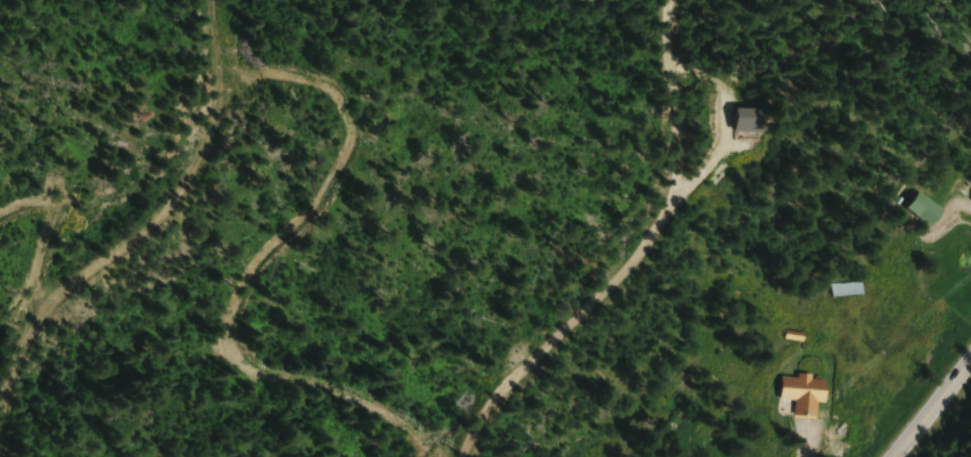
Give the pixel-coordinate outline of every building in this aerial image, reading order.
[(765,133),(765,110),(737,110),(737,133),(765,133)] [(908,211),(934,227),(945,209),(919,193),(908,211)] [(832,296),(863,296),(863,283),(832,283),(832,296)] [(783,376),(781,400),(795,402),(794,417),(816,419),(817,404),(826,404),(828,381),(812,380),(813,378),(783,376)]
